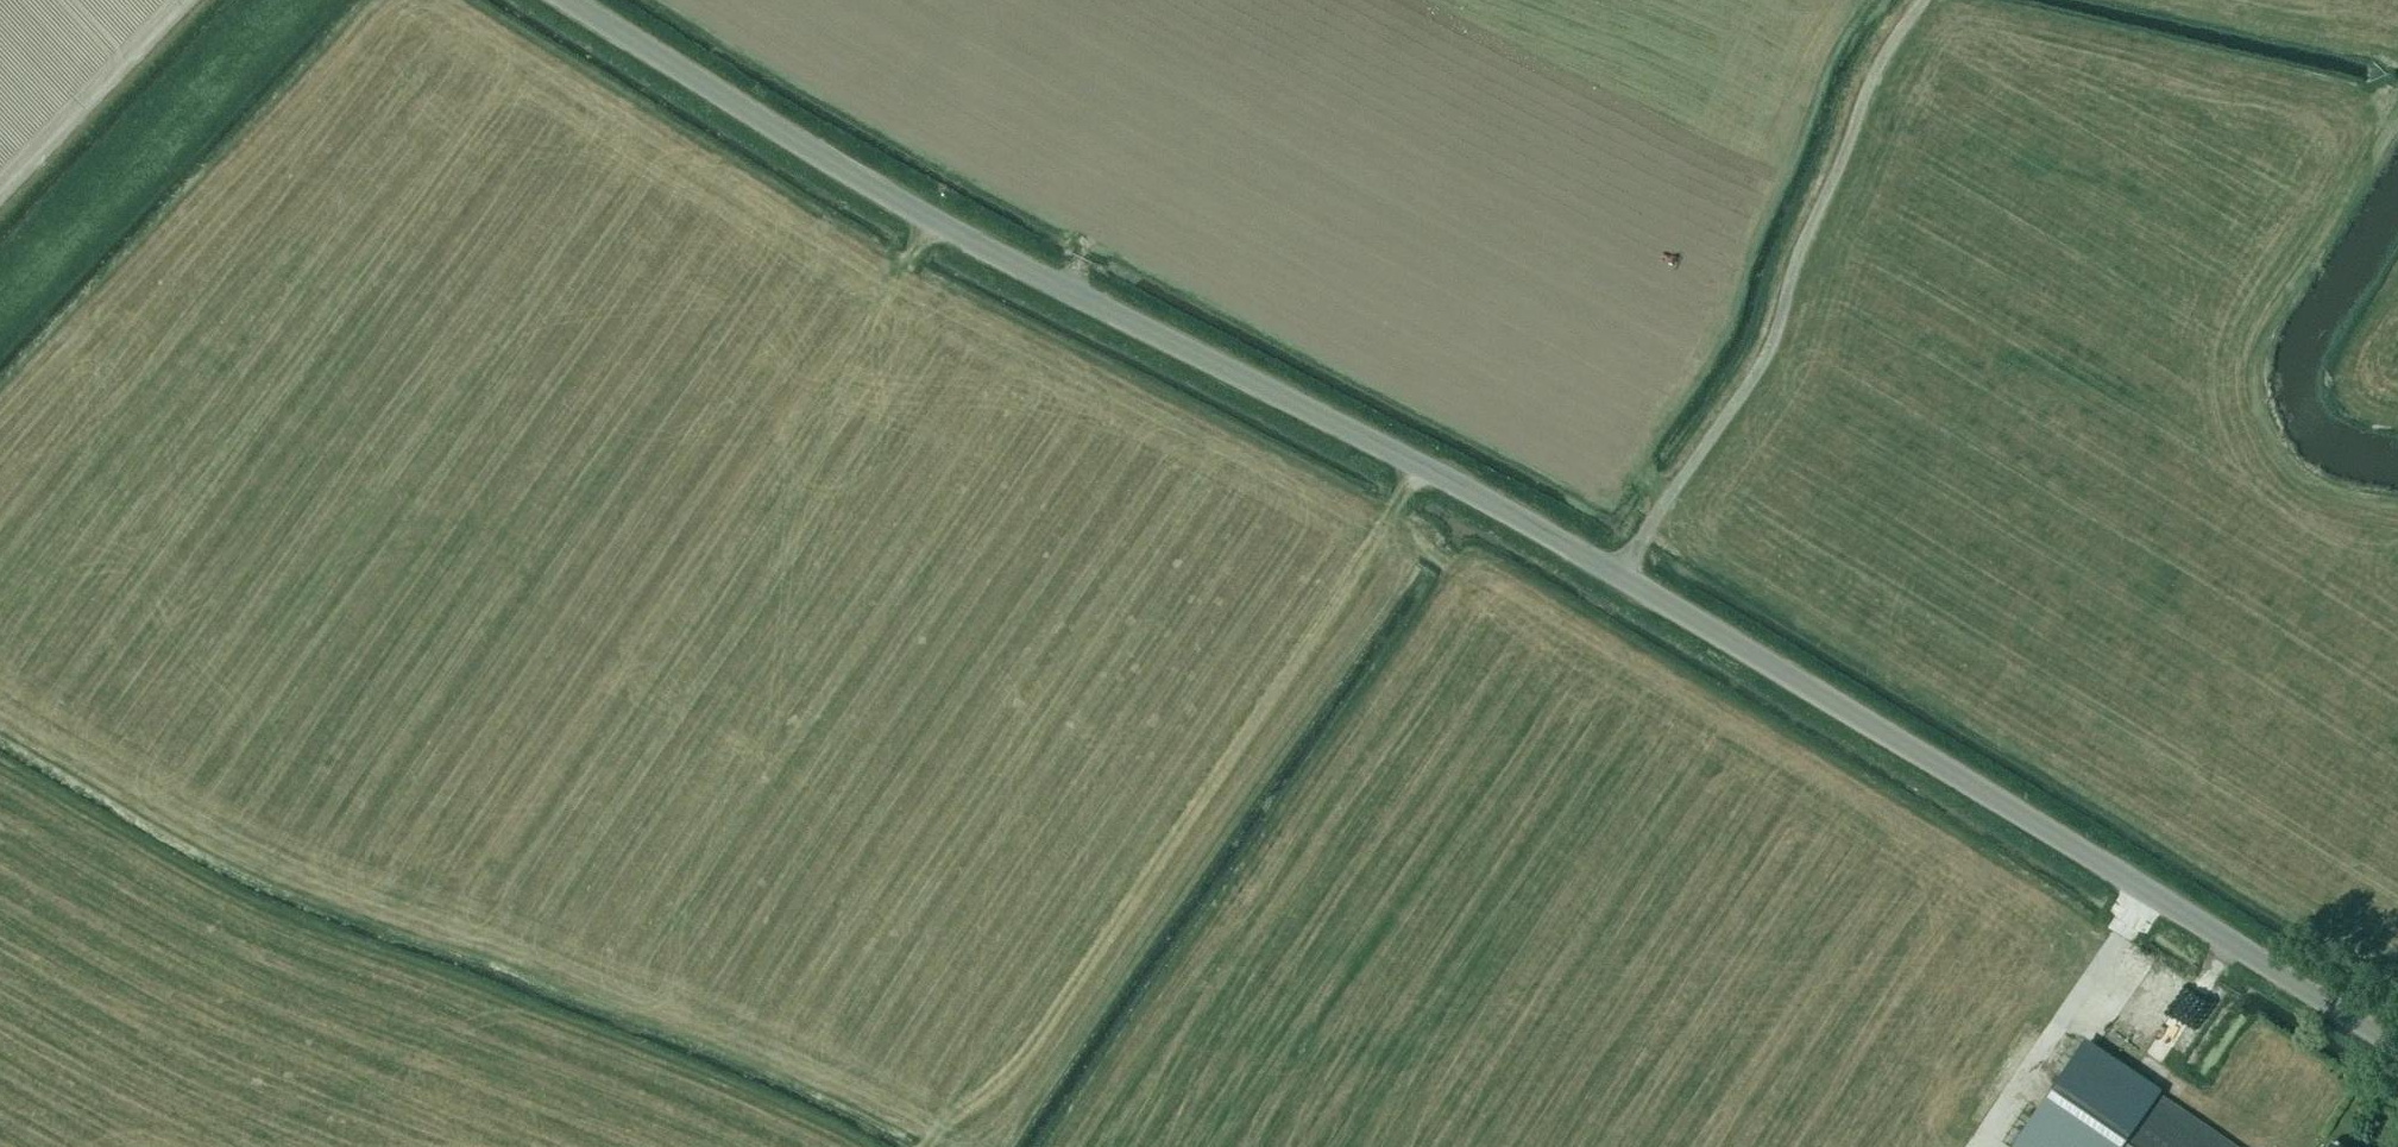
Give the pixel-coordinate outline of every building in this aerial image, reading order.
[(2082,1048),(2016,1146),(2230,1146),(2082,1048)]
